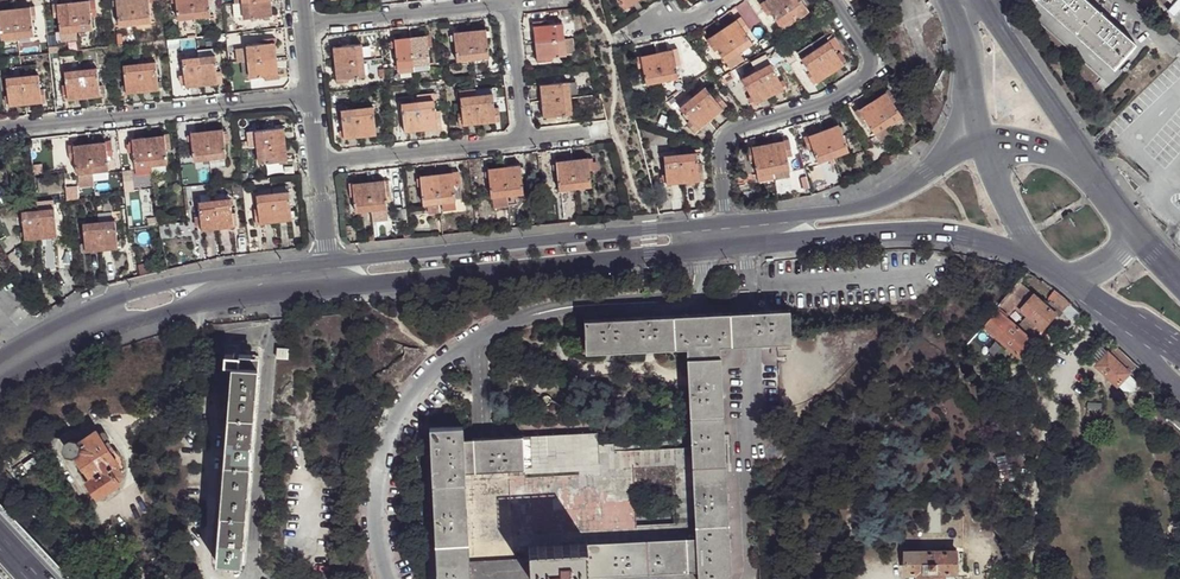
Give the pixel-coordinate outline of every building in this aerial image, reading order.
[(117,0),(118,6),(120,25),(135,23),(133,0),(117,0)] [(135,23),(152,21),(150,3),(150,0),(133,0),(135,23)] [(193,0),(173,0),(174,3),(177,3),(179,18),(195,16),(193,0)] [(195,16),(211,15),(209,0),(210,0),(193,0),(195,16)] [(243,2),(244,18),(263,16),(269,16),(272,15),(270,0),(261,0),(243,2)] [(763,3),(765,6),(762,9),(767,17),(771,15),(781,30),(795,21),(781,0),(767,0),(763,3)] [(795,21),(809,12),(801,0),(781,0),(795,21)] [(1091,0),(1039,0),(1077,34),(1100,8),(1091,0)] [(1175,1),(1171,6),(1170,5),(1169,7),(1179,18),(1179,0),(1176,0),(1175,1)] [(74,2),(77,29),(93,28),(92,15),(96,14),(95,4),(91,5),(90,1),(74,2)] [(74,2),(58,4),(58,8),(54,8),(55,18),(59,18),(60,31),(77,29),(74,2)] [(244,18),(243,2),(237,3),(234,3),(236,19),(244,18)] [(31,7),(14,9),(18,37),(34,34),(32,20),(36,19),(35,11),(31,11),(31,7)] [(1077,34),(1115,68),(1138,42),(1100,8),(1077,34)] [(0,10),(0,26),(2,38),(18,37),(14,9),(0,10)] [(1085,44),(1054,17),(1047,25),(1077,52),(1085,44)] [(736,20),(722,29),(738,53),(752,44),(745,33),(748,31),(742,22),(739,24),(736,20)] [(562,23),(534,26),(536,42),(564,39),(562,23)] [(711,42),(708,44),(714,53),(717,51),(724,62),(738,53),(722,29),(709,39),(711,42)] [(486,30),(470,32),(473,59),(489,57),(486,30)] [(473,59),(470,32),(454,33),(457,60),(473,59)] [(427,36),(395,39),(398,67),(400,67),(414,66),(430,64),(429,48),(433,47),(432,37),(428,38),(427,36)] [(811,44),(814,51),(829,74),(843,65),(841,62),(844,60),(839,51),(835,54),(828,42),(824,36),(811,44)] [(564,39),(536,42),(538,59),(542,58),(542,62),(554,61),(553,57),(565,56),(565,53),(564,39)] [(571,39),(564,39),(565,53),(572,52),(571,39)] [(248,62),(276,58),(274,41),(271,41),(264,42),(247,44),(247,46),(248,62)] [(335,46),(336,62),(364,59),(363,44),(343,46),(337,46),(335,46)] [(811,44),(797,53),(801,59),(814,51),(811,44)] [(673,51),(657,54),(662,82),(678,78),(674,60),(673,54),(673,51)] [(814,51),(801,59),(809,72),(806,74),(810,81),(813,79),(815,82),(829,74),(814,51)] [(738,53),(724,62),(728,68),(742,59),(738,53)] [(657,54),(641,57),(641,62),(637,62),(638,70),(643,69),(646,85),(662,82),(657,54)] [(215,55),(199,57),(202,84),(218,83),(218,79),(221,78),(220,70),(217,70),(215,55)] [(202,84),(199,57),(183,59),(186,86),(202,84)] [(753,67),(755,72),(768,97),(783,89),(771,65),(770,65),(766,57),(751,64),(753,67)] [(276,58),(248,62),(250,76),(250,77),(269,75),(275,74),(278,74),(276,58)] [(364,59),(336,62),(337,79),(366,76),(364,59)] [(156,62),(140,64),(143,91),(159,89),(159,86),(158,80),(156,62)] [(140,64),(123,66),(126,84),(126,90),(127,93),(143,91),(140,64)] [(753,67),(744,70),(745,74),(742,75),(743,79),(741,79),(749,96),(752,101),(753,104),(768,97),(755,72),(753,67)] [(98,68),(81,70),(84,98),(101,96),(100,93),(104,93),(103,84),(99,84),(98,68)] [(84,98),(81,70),(65,72),(66,84),(62,84),(64,95),(67,94),(68,100),(84,98)] [(38,75),(22,77),(25,104),(41,102),(41,98),(45,98),(43,86),(39,86),(38,75)] [(22,77),(6,79),(8,96),(5,96),(6,104),(9,104),(9,106),(25,104),(22,77)] [(544,84),(540,85),(544,117),(547,116),(553,116),(571,114),(570,97),(568,82),(550,84),(544,84)] [(475,90),(476,96),(479,123),(495,121),(495,117),(499,116),(498,106),(494,107),(492,88),(475,90)] [(705,88),(692,98),(708,120),(722,109),(705,88)] [(885,92),(872,102),(887,124),(901,115),(894,105),(897,102),(891,93),(888,96),(885,92)] [(418,102),(434,101),(433,94),(418,95),(418,102)] [(476,96),(460,97),(461,110),(458,111),(459,121),(462,120),(463,125),(479,123),(476,96)] [(692,98),(678,109),(686,119),(683,122),(689,130),(692,127),(694,130),(708,120),(692,98)] [(418,102),(420,129),(436,128),(436,124),(440,123),(439,110),(435,110),(434,101),(418,102)] [(420,129),(418,102),(401,104),(403,122),(404,128),(404,130),(420,129)] [(872,102),(858,111),(861,114),(857,117),(863,126),(867,123),(874,133),(887,124),(872,102)] [(356,108),(360,136),(377,134),(374,106),(356,108)] [(360,136),(356,108),(340,111),(342,129),(343,135),(343,138),(360,136)] [(823,131),(832,157),(848,151),(841,134),(839,128),(838,125),(823,131)] [(258,146),(285,144),(284,127),(281,128),(275,128),(256,130),(258,146)] [(223,129),(206,130),(210,158),(224,157),(226,157),(225,142),(229,142),(228,132),(224,133),(223,129)] [(206,130),(191,132),(191,135),(192,141),(194,160),(210,158),(206,130)] [(832,157),(823,131),(807,137),(808,139),(811,145),(817,162),(832,157)] [(164,135),(148,137),(151,165),(165,163),(167,163),(166,149),(172,148),(170,138),(164,139),(164,135)] [(148,137),(132,139),(132,143),(126,144),(127,152),(133,151),(135,167),(151,165),(148,137)] [(783,141),(767,144),(773,178),(790,175),(783,141)] [(106,142),(89,144),(92,172),(109,170),(107,151),(106,145),(106,142)] [(89,144),(73,145),(73,148),(74,154),(76,173),(92,172),(89,144)] [(285,144),(258,146),(259,163),(287,160),(285,144)] [(767,144),(750,147),(751,151),(747,152),(749,161),(753,161),(757,181),(773,178),(767,144)] [(696,154),(679,155),(682,183),(698,181),(698,177),(702,177),(700,164),(696,164),(696,154)] [(679,155),(662,157),(665,184),(682,183),(679,155)] [(210,158),(210,166),(225,164),(224,157),(210,158)] [(587,159),(571,160),(574,188),(590,187),(589,173),(597,173),(596,163),(588,164),(587,159)] [(571,160),(555,162),(558,190),(574,188),(571,160)] [(520,166),(503,167),(506,195),(523,194),(520,166)] [(503,167),(488,169),(491,197),(493,197),(506,195),(503,167)] [(458,172),(436,175),(438,203),(455,201),(453,185),(460,184),(458,172)] [(58,175),(37,177),(38,188),(59,187),(58,175)] [(436,175),(420,176),(423,204),(425,204),(438,203),(436,175)] [(384,180),(367,182),(370,210),(387,208),(385,192),(389,192),(388,185),(385,185),(384,182),(384,180)] [(367,182),(352,184),(353,188),(349,188),(350,198),(354,198),(355,211),(370,210),(367,182)] [(289,191),(272,193),(275,220),(292,218),(289,191)] [(272,193),(256,195),(257,207),(253,207),(254,218),(258,218),(259,222),(275,220),(272,193)] [(506,195),(493,197),(494,208),(507,206),(506,195)] [(230,197),(198,201),(199,213),(194,214),(196,224),(200,223),(201,228),(233,224),(232,219),(236,219),(235,210),(232,211),(230,197)] [(438,203),(425,204),(425,206),(429,206),(430,213),(439,212),(438,203)] [(53,209),(37,211),(39,238),(56,237),(53,209)] [(97,212),(98,220),(114,219),(113,209),(97,212)] [(39,238),(37,211),(21,212),(24,240),(39,238)] [(114,219),(98,220),(100,248),(117,246),(114,219)] [(100,248),(98,220),(81,222),(84,250),(100,248)] [(1035,276),(1029,273),(1008,298),(1012,301),(1013,303),(1035,276)] [(1071,304),(1046,283),(1038,291),(1059,310),(1063,314),(1071,304)] [(1059,310),(1038,291),(1033,296),(1054,315),(1059,310)] [(1054,315),(1033,296),(1019,310),(1029,320),(1040,329),(1041,331),(1054,315)] [(787,309),(757,311),(759,346),(789,344),(787,309)] [(739,313),(728,313),(729,347),(741,347),(750,347),(759,346),(757,311),(748,312),(739,313)] [(983,326),(1017,357),(1030,343),(1029,341),(1018,332),(996,311),(983,326)] [(729,347),(728,313),(672,316),(673,350),(683,350),(684,360),(717,359),(717,348),(729,347)] [(673,350),(672,316),(626,318),(628,352),(673,350)] [(628,352),(626,318),(583,321),(584,355),(628,352)] [(1018,332),(1029,341),(1040,329),(1029,320),(1018,332)] [(1131,373),(1139,365),(1119,346),(1112,353),(1131,373)] [(1103,359),(1110,352),(1105,347),(1098,353),(1103,359)] [(286,360),(287,351),(276,350),(275,359),(286,360)] [(1131,373),(1112,353),(1110,352),(1103,359),(1098,364),(1118,385),(1131,373)] [(223,355),(222,366),(231,366),(255,367),(256,357),(237,356),(225,355),(223,355)] [(719,388),(717,359),(684,360),(685,390),(719,388)] [(216,562),(243,564),(256,367),(255,367),(231,366),(216,562)] [(720,417),(719,388),(685,390),(687,419),(720,417)] [(724,477),(720,417),(687,419),(688,450),(690,478),(724,477)] [(432,487),(465,486),(465,474),(474,474),(473,439),(463,440),(462,428),(429,429),(432,487)] [(124,460),(117,450),(113,450),(108,442),(110,437),(105,432),(100,432),(98,434),(97,433),(77,446),(77,451),(75,452),(72,453),(69,452),(66,450),(98,496),(118,483),(117,481),(124,476),(121,472),(124,471),(125,466),(123,464),(124,460)] [(599,466),(599,455),(599,447),(597,433),(521,437),(523,470),(599,466)] [(113,450),(117,450),(120,449),(112,436),(110,437),(108,442),(113,450)] [(523,471),(523,470),(521,437),(491,438),(473,439),(474,474),(523,471)] [(65,447),(66,450),(69,452),(72,453),(75,452),(77,451),(77,446),(76,444),(75,443),(72,441),(70,441),(67,442),(66,444),(65,447)] [(693,539),(693,527),(690,478),(688,450),(599,455),(599,466),(523,470),(523,471),(474,474),(465,474),(465,486),(468,545),(470,578),(529,578),(528,547),(584,544),(642,541),(666,540),(683,539),(693,539)] [(726,526),(724,477),(690,478),(693,527),(726,526)] [(432,487),(435,547),(468,545),(465,486),(432,487)] [(726,526),(693,527),(693,539),(683,539),(684,573),(694,572),(695,578),(729,578),(726,526)] [(159,539),(154,528),(144,533),(150,545),(159,539)] [(644,575),(684,573),(683,539),(666,540),(642,541),(644,575)] [(585,577),(644,575),(642,541),(584,544),(585,577)] [(585,577),(584,544),(528,547),(529,578),(575,578),(575,577),(585,577)] [(468,545),(435,547),(437,578),(470,578),(468,545)] [(908,550),(908,572),(910,572),(919,572),(919,578),(945,578),(944,570),(956,570),(956,567),(956,551),(955,549),(908,550)] [(961,567),(956,567),(956,570),(958,570),(958,576),(966,576),(966,567),(961,567)] [(956,570),(944,570),(945,578),(958,578),(958,576),(958,570),(956,570)]
